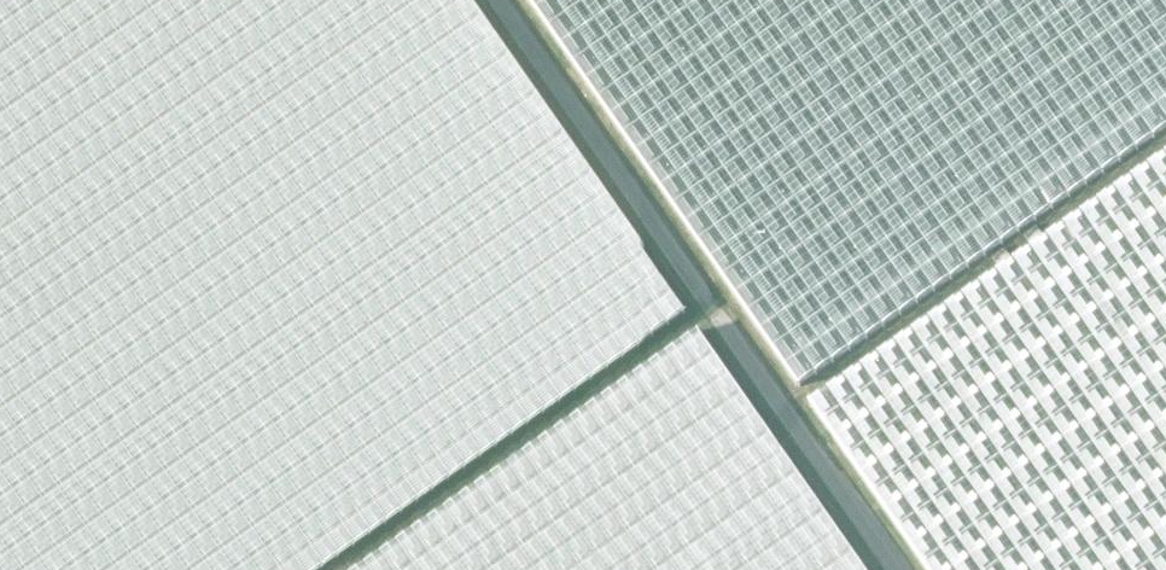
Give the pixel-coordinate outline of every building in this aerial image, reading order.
[(685,313),(466,0),(0,0),(0,569),(318,569),(685,313)] [(798,387),(1165,130),(1165,0),(527,0),(798,387)] [(812,405),(930,569),(1165,569),(1165,157),(812,405)] [(698,333),(360,569),(865,569),(698,333)]
